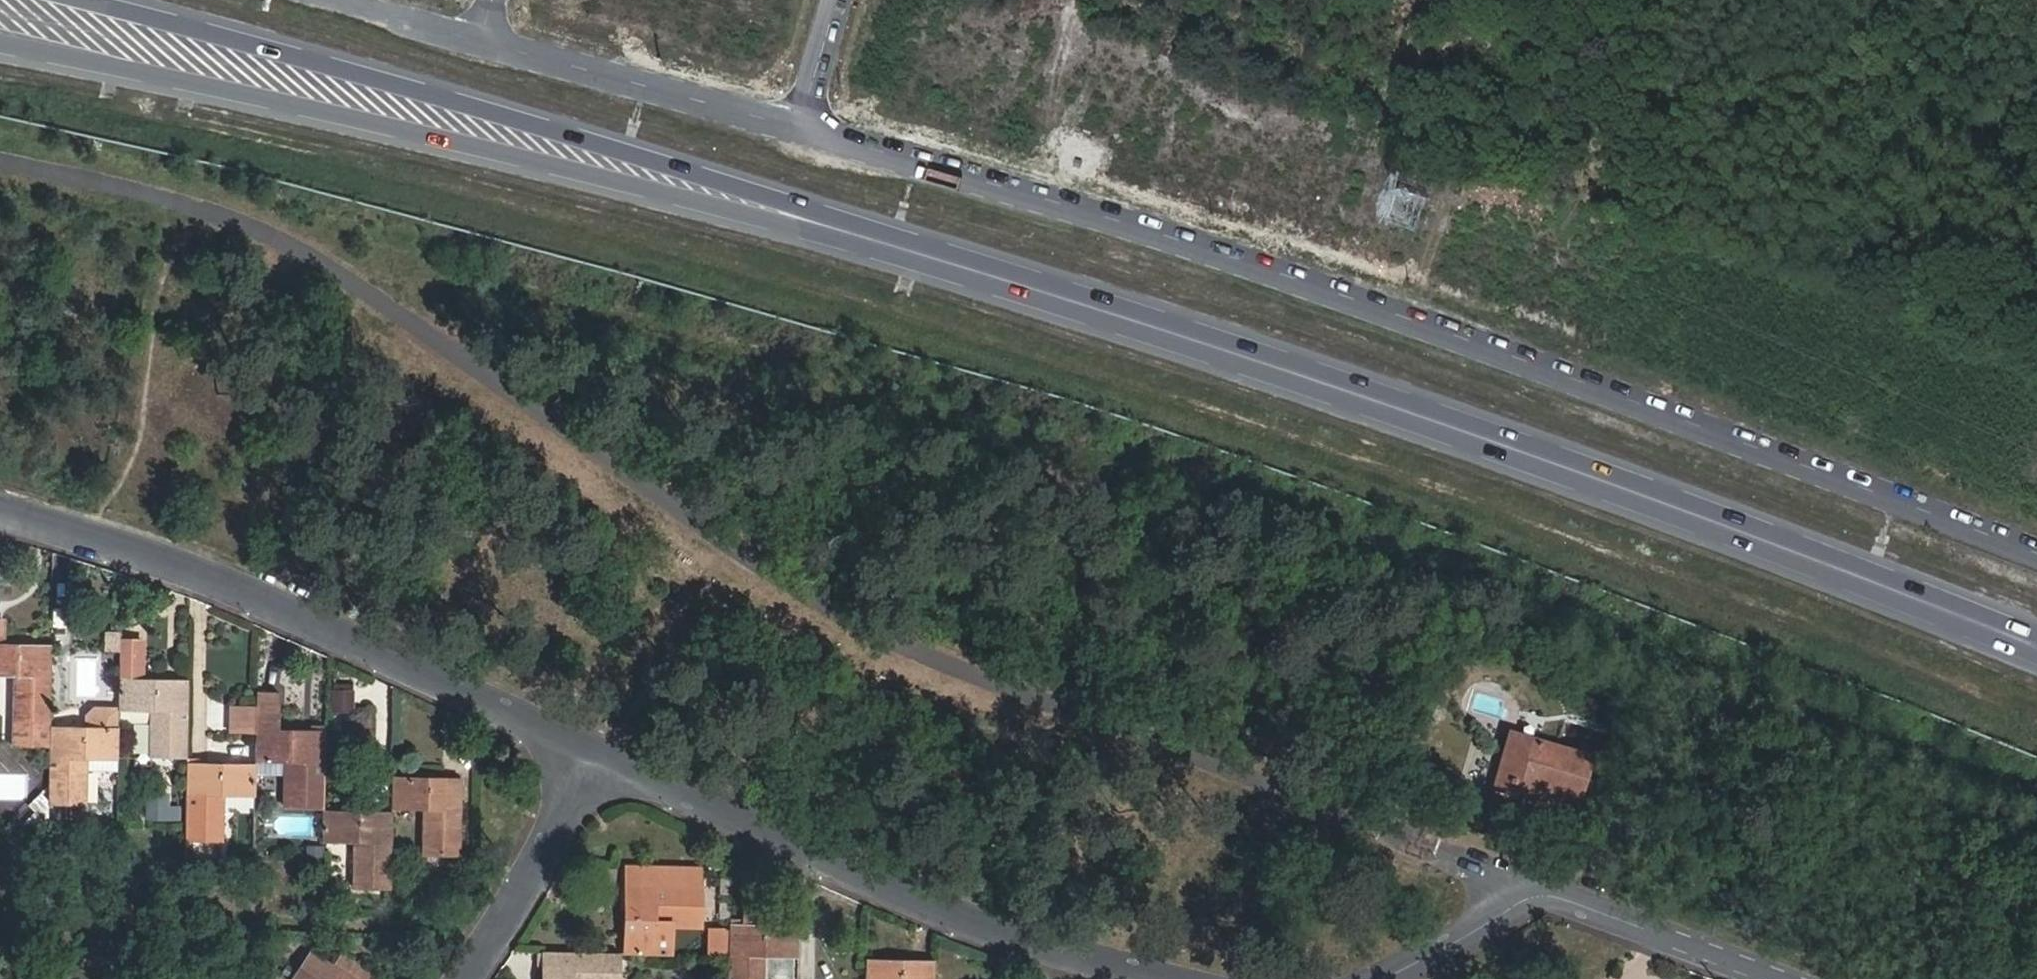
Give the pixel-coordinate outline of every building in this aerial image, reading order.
[(104,649),(119,650),(121,632),(106,631),(104,649)] [(49,747),(49,729),(50,647),(7,646),(0,646),(0,677),(13,678),(11,746),(49,747)] [(119,710),(150,711),(149,757),(186,757),(187,681),(140,680),(140,651),(120,650),(120,679),(119,706),(119,710)] [(348,676),(333,675),(332,695),(347,696),(348,676)] [(257,707),(257,731),(256,761),(286,762),(285,777),(285,807),(323,808),(324,731),(276,730),(276,703),(257,702),(257,707)] [(49,729),(49,747),(48,805),(86,806),(87,761),(118,761),(119,730),(119,710),(119,706),(94,705),(81,714),(81,729),(49,729)] [(231,731),(257,731),(257,707),(231,707),(231,731)] [(1534,791),(1541,792),(1575,801),(1586,759),(1509,739),(1502,765),(1513,768),(1505,799),(1529,806),(1534,791)] [(286,762),(256,761),(256,766),(256,776),(285,777),(286,762)] [(186,764),(184,829),(184,840),(223,841),(225,796),(255,797),(256,776),(256,766),(186,764)] [(1513,768),(1502,765),(1493,796),(1505,799),(1513,768)] [(460,856),(461,778),(394,777),(393,809),(422,809),(422,855),(460,856)] [(1536,808),(1541,792),(1534,791),(1529,806),(1536,808)] [(150,796),(148,818),(173,819),(174,798),(150,796)] [(353,842),(353,888),(392,889),(393,814),(323,813),(323,842),(353,842)] [(685,889),(686,870),(641,868),(641,888),(624,888),(623,954),(656,954),(657,926),(702,926),(702,890),(685,889)] [(641,888),(641,868),(624,868),(624,888),(641,888)] [(702,871),(686,870),(685,889),(702,890),(702,872),(702,871)] [(743,896),(743,925),(768,926),(769,896),(743,896)] [(743,925),(730,925),(729,978),(766,978),(766,972),(795,973),(796,958),(798,958),(799,926),(768,926),(743,925)] [(309,952),(291,978),(352,978),(309,952)] [(543,978),(620,978),(621,954),(543,952),(543,954),(543,978)] [(936,962),(867,960),(867,978),(936,978),(936,962)]
